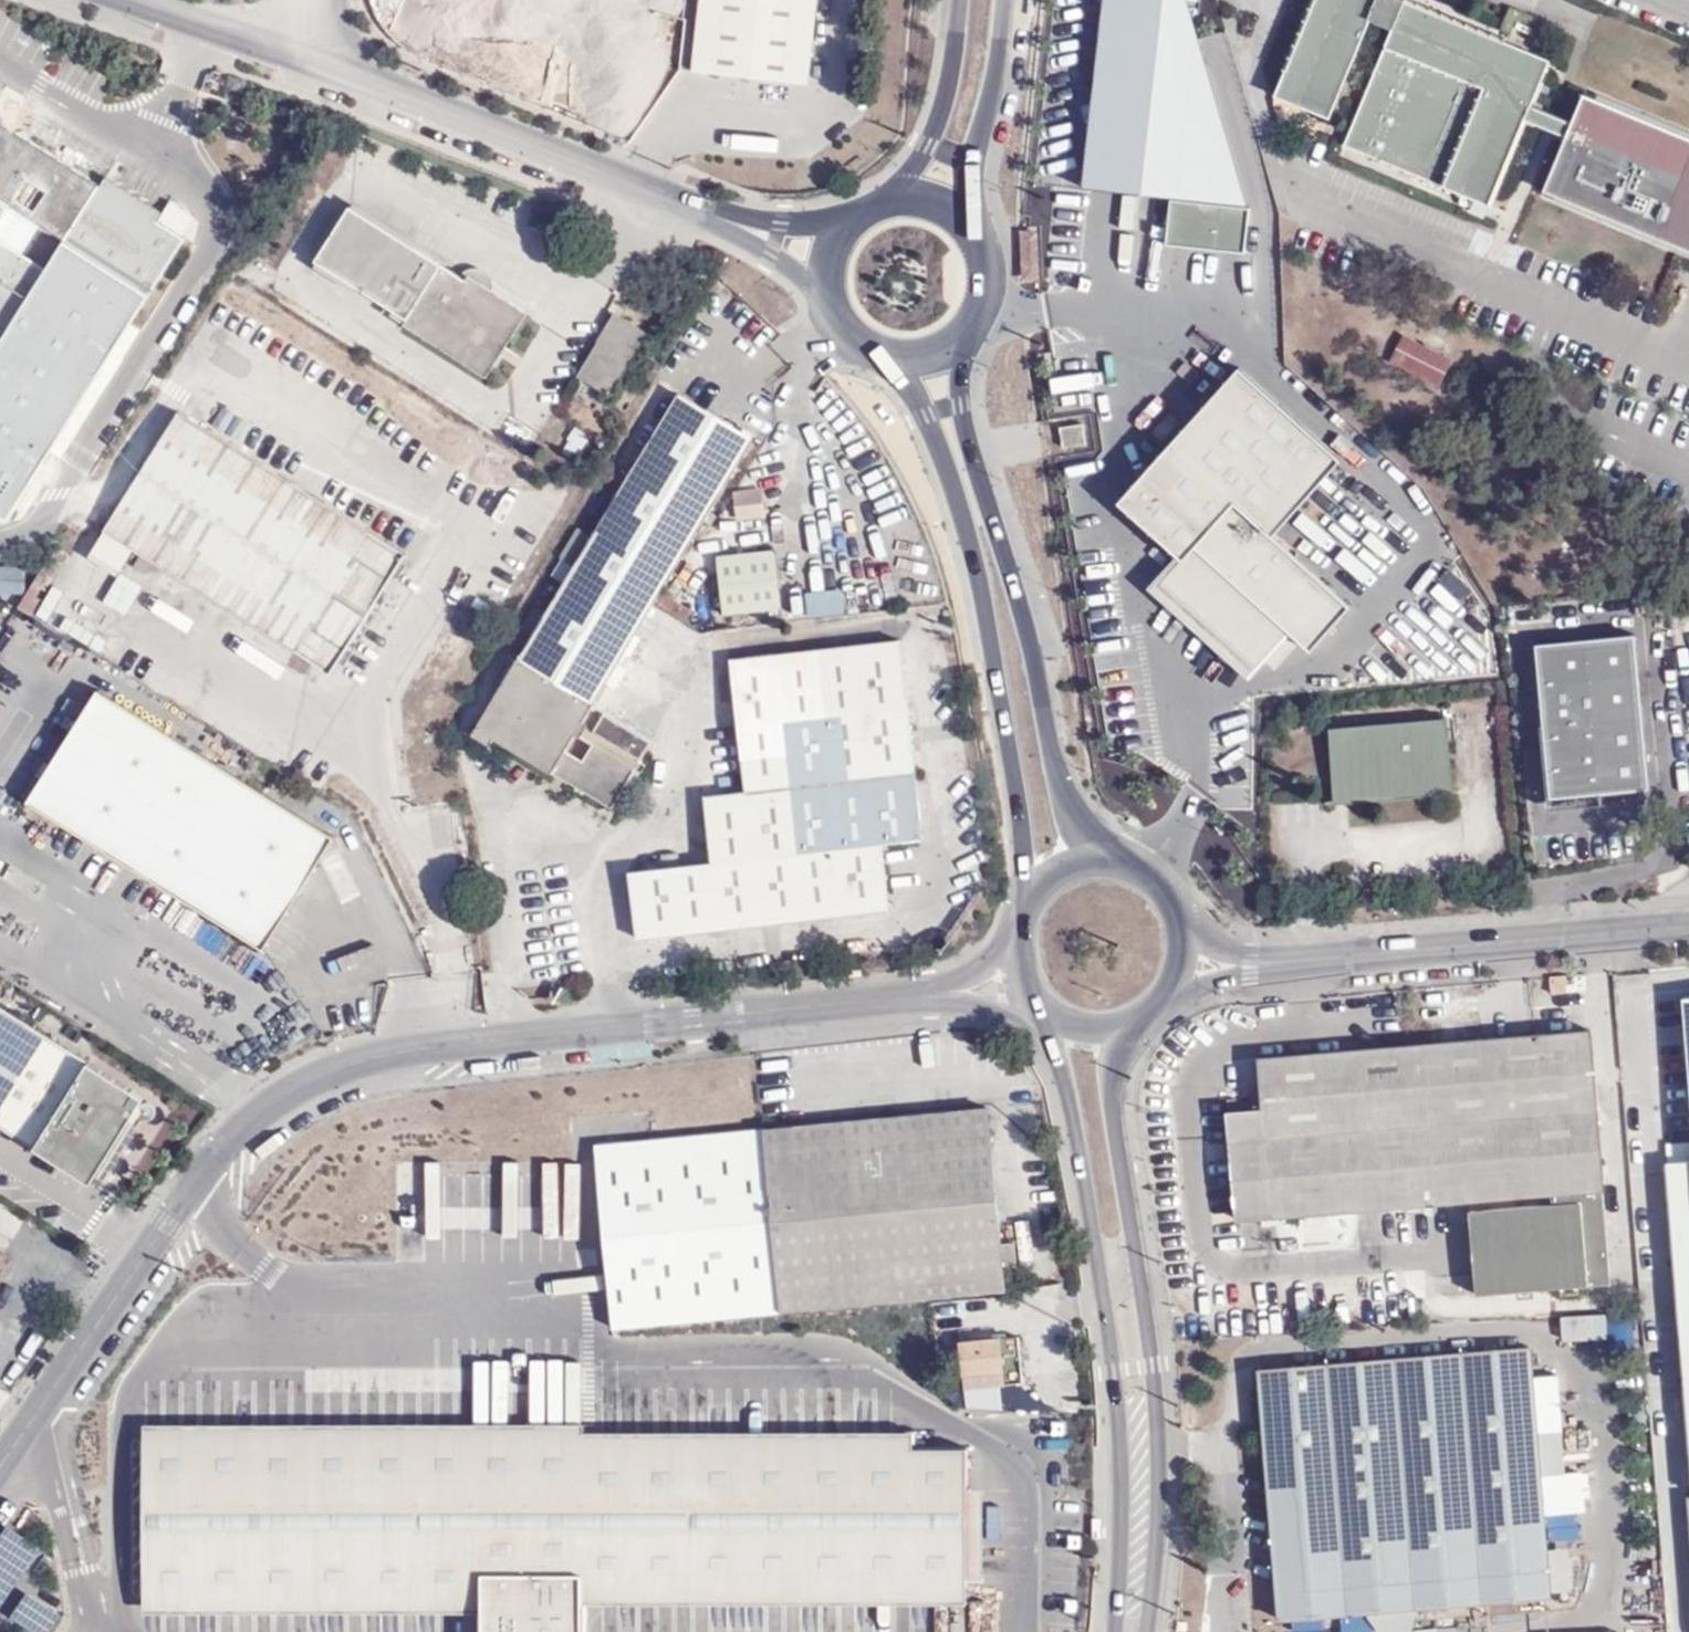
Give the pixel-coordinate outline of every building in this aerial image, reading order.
[(698,68),(815,78),(824,0),(706,0),(698,68)] [(1184,0),(1104,0),(1082,196),(1169,207),(1164,251),(1244,262),(1249,197),(1184,0)] [(1564,116),(1532,103),(1550,58),(1412,0),(1313,0),(1275,92),(1330,115),(1370,17),(1390,26),(1343,141),(1490,202),(1526,116),(1558,130),(1564,116)] [(1564,116),(1558,130),(1567,134),(1545,187),(1688,247),(1688,135),(1585,91),(1573,119),(1564,116)] [(16,138),(22,128),(8,119),(3,129),(16,138)] [(186,244),(157,225),(138,255),(84,220),(102,191),(16,138),(3,129),(0,127),(0,521),(9,527),(186,244)] [(138,255),(157,225),(163,216),(108,181),(102,191),(84,220),(138,255)] [(520,311),(491,293),(484,289),(485,287),(462,274),(351,204),(317,258),(409,316),(486,365),(495,351),(520,311)] [(1034,232),(1017,231),(1021,283),(1040,282),(1034,232)] [(463,272),(462,274),(485,287),(484,289),(491,293),(494,286),(494,279),(492,274),(486,267),(479,265),(474,265),(467,268),(463,272)] [(623,318),(617,314),(602,339),(609,343),(623,318)] [(609,343),(602,339),(581,375),(610,393),(647,333),(623,318),(609,343)] [(1440,383),(1451,355),(1401,332),(1388,356),(1440,383)] [(1231,354),(1107,477),(1170,542),(1143,574),(1250,671),(1290,631),(1312,642),(1351,593),(1271,519),(1333,439),(1231,354)] [(652,595),(703,510),(752,427),(675,382),(591,522),(578,515),(560,543),(573,551),(475,716),(490,726),(494,721),(612,792),(624,777),(653,727),(637,716),(595,691),(652,595)] [(398,547),(172,412),(100,532),(326,666),(398,547)] [(1059,420),(1063,446),(1089,443),(1087,417),(1059,420)] [(776,551),(720,556),(725,611),(780,606),(776,551)] [(787,595),(789,613),(825,610),(823,591),(787,595)] [(825,610),(789,613),(791,622),(826,618),(825,610)] [(1631,629),(1541,639),(1547,780),(1649,782),(1631,629)] [(902,640),(811,651),(806,667),(769,655),(732,660),(744,757),(784,753),(788,787),(748,792),(706,796),(714,863),(631,873),(639,938),(890,908),(883,844),(926,838),(902,640)] [(806,667),(811,651),(769,655),(806,667)] [(327,837),(95,685),(19,799),(255,952),(327,837)] [(1343,770),(1344,792),(1446,783),(1443,717),(1328,726),(1332,770),(1343,770)] [(744,757),(748,792),(788,787),(784,753),(744,757)] [(1334,793),(1344,792),(1343,770),(1332,770),(1334,793)] [(1570,994),(1569,973),(1549,975),(1550,995),(1570,994)] [(89,1185),(130,1120),(121,1115),(127,1106),(135,1112),(143,1100),(0,1008),(0,1129),(32,1149),(89,1185)] [(1588,1023),(1259,1051),(1262,1100),(1229,1103),(1237,1216),(1543,1193),(1543,1206),(1468,1212),(1471,1292),(1610,1282),(1588,1023)] [(121,1115),(130,1120),(135,1112),(127,1106),(121,1115)] [(992,1109),(597,1138),(615,1328),(1006,1289),(1006,1271),(1019,1269),(1017,1243),(1005,1243),(992,1109)] [(1666,1160),(1687,1495),(1688,1495),(1688,1158),(1666,1160)] [(1633,1325),(1632,1307),(1609,1309),(1609,1326),(1633,1325)] [(1609,1309),(1565,1313),(1567,1338),(1610,1334),(1609,1326),(1609,1309)] [(1021,1339),(963,1344),(966,1385),(1025,1379),(1021,1339)] [(1551,1545),(1537,1374),(1534,1347),(1261,1371),(1284,1620),(1372,1613),(1427,1608),(1555,1597),(1554,1590),(1551,1545)] [(1560,1372),(1537,1374),(1551,1545),(1574,1545),(1560,1372)] [(150,1420),(150,1599),(479,1599),(479,1631),(581,1631),(581,1600),(960,1600),(960,1444),(905,1444),(905,1421),(150,1420)] [(983,1579),(983,1486),(970,1486),(970,1579),(983,1579)] [(0,1528),(0,1603),(41,1544),(5,1520),(0,1528)] [(1574,1545),(1551,1545),(1554,1590),(1577,1589),(1574,1545)] [(26,1586),(10,1609),(41,1631),(57,1608),(26,1586)] [(1372,1613),(1386,1631),(1422,1631),(1427,1608),(1372,1613)]
